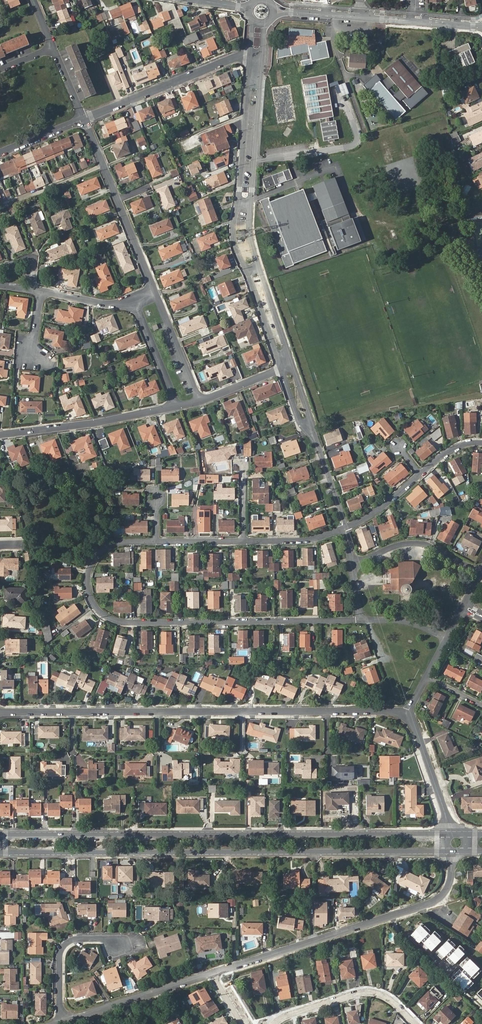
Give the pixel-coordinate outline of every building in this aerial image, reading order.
[(66,7),(63,0),(52,0),(53,3),(54,2),(56,7),(55,7),(57,11),(66,7)] [(81,6),(83,5),(85,9),(92,6),(90,0),(78,0),(81,6)] [(134,12),(131,4),(120,8),(123,16),(134,12)] [(70,16),(66,7),(57,11),(59,15),(61,20),(63,19),(64,22),(69,20),(68,17),(70,16)] [(120,8),(109,13),(113,20),(123,16),(120,8)] [(160,17),(151,21),(155,28),(163,25),(162,22),(171,19),(167,11),(159,14),(160,17)] [(134,12),(123,16),(125,20),(136,16),(134,12)] [(196,21),(189,24),(192,32),(200,28),(206,26),(205,23),(207,22),(204,14),(195,17),(196,21)] [(219,20),(224,32),(227,31),(230,40),(239,36),(236,27),(232,29),(228,20),(228,21),(226,17),(219,20)] [(130,33),(126,22),(121,24),(126,35),(130,33)] [(140,26),(143,35),(149,32),(146,24),(140,26)] [(311,38),(312,39),(312,35),(312,31),(288,29),(288,37),(291,37),(293,46),(290,47),(289,47),(277,50),(276,60),(309,52),(311,62),(328,58),(325,41),(313,44),(312,44),(311,38)] [(25,35),(1,45),(1,47),(5,55),(29,45),(25,35)] [(199,47),(200,50),(203,58),(212,55),(211,51),(217,49),(213,38),(206,41),(207,44),(199,47)] [(468,43),(448,52),(452,60),(457,58),(457,59),(459,60),(461,59),(463,66),(471,62),(472,62),(473,59),(470,51),(471,51),(468,43)] [(76,73),(75,74),(86,98),(95,94),(85,70),(86,69),(76,44),(66,49),(76,73)] [(124,56),(121,48),(115,50),(119,58),(124,56)] [(158,49),(152,51),(155,59),(161,57),(159,52),(158,49)] [(189,54),(179,59),(182,66),(189,63),(188,61),(192,59),(189,54)] [(367,58),(351,57),(350,67),(366,68),(367,58)] [(182,66),(179,59),(168,63),(170,68),(173,67),(174,69),(182,66)] [(406,96),(408,99),(422,88),(400,60),(385,72),(389,77),(390,78),(383,85),(382,83),(380,82),(371,90),(376,97),(386,88),(393,97),(383,105),(397,121),(406,112),(398,103),(406,96)] [(155,62),(144,66),(144,68),(146,71),(149,80),(157,77),(156,76),(160,74),(157,68),(159,68),(157,63),(156,64),(155,62)] [(133,76),(137,85),(141,84),(141,82),(143,81),(144,83),(149,80),(146,71),(133,76)] [(223,76),(219,78),(222,86),(231,83),(234,82),(230,72),(228,74),(228,75),(223,77),(223,76)] [(326,75),(302,79),(309,121),(325,118),(326,122),(320,123),(324,141),(338,139),(335,121),(329,122),(329,117),(333,117),(326,75)] [(219,78),(215,79),(215,80),(210,82),(205,84),(208,90),(212,88),(213,90),(222,86),(219,78)] [(338,85),(341,96),(348,94),(345,83),(338,85)] [(447,86),(441,86),(443,96),(450,93),(449,86),(449,85),(448,84),(447,86)] [(376,97),(383,105),(393,97),(386,88),(376,97)] [(461,93),(466,104),(478,98),(473,88),(461,93)] [(188,97),(182,99),(187,110),(198,106),(194,94),(193,93),(192,93),(191,92),(189,93),(188,93),(188,95),(188,97)] [(167,102),(167,100),(158,104),(164,117),(176,113),(170,100),(167,102)] [(229,109),(231,108),(228,101),(220,104),(222,108),(218,110),(220,116),(225,114),(230,112),(229,109)] [(470,107),(473,112),(465,115),(470,125),(481,120),(481,114),(481,112),(481,111),(481,102),(470,107)] [(148,110),(147,108),(139,112),(142,121),(154,116),(151,109),(148,110)] [(118,119),(114,121),(117,130),(127,127),(128,129),(131,128),(127,119),(124,120),(123,118),(118,120),(118,119)] [(117,130),(114,121),(110,122),(110,123),(105,125),(105,127),(102,128),(105,133),(103,134),(104,138),(109,136),(108,134),(117,130)] [(132,123),(135,131),(140,129),(137,121),(132,123)] [(291,129),(287,126),(286,130),(282,134),(286,137),(290,134),(291,129)] [(225,138),(227,137),(223,127),(201,136),(204,146),(225,138)] [(190,134),(187,130),(180,133),(182,138),(190,134)] [(469,136),(474,146),(481,143),(481,130),(469,136)] [(72,146),(73,149),(75,153),(81,151),(79,147),(82,145),(77,133),(68,137),(69,138),(72,146)] [(451,139),(451,140),(452,145),(461,141),(458,136),(451,139)] [(146,143),(144,137),(136,140),(139,146),(146,143)] [(63,150),(72,146),(69,138),(59,141),(63,150)] [(229,147),(225,138),(204,146),(202,147),(206,156),(217,152),(218,153),(219,152),(219,151),(221,150),(220,153),(222,154),(222,156),(228,153),(229,147)] [(55,156),(64,153),(63,150),(59,141),(50,145),(55,156)] [(111,149),(112,151),(114,151),(115,151),(117,158),(131,152),(129,146),(127,146),(125,141),(113,146),(113,147),(112,147),(111,149)] [(50,145),(41,149),(44,157),(46,161),(56,158),(55,156),(50,145)] [(41,149),(32,153),(35,161),(44,157),(41,149)] [(32,153),(23,157),(26,165),(35,161),(32,153)] [(227,165),(228,153),(222,156),(212,160),(216,170),(227,165)] [(468,160),(473,170),(481,166),(481,165),(481,154),(468,160)] [(146,159),(153,178),(162,174),(155,156),(146,159)] [(23,157),(13,161),(17,170),(18,171),(27,167),(26,165),(23,157)] [(44,157),(35,161),(38,166),(39,165),(39,164),(46,161),(44,157)] [(13,160),(4,163),(8,174),(10,177),(14,175),(13,172),(17,170),(13,161),(13,160)] [(79,162),(82,169),(88,167),(85,160),(79,162)] [(191,176),(203,171),(199,161),(187,166),(191,176)] [(0,165),(0,181),(10,177),(8,174),(4,163),(0,165)] [(74,163),(69,165),(70,167),(73,173),(77,171),(74,163)] [(115,166),(120,178),(130,175),(132,181),(139,178),(134,164),(123,168),(121,163),(115,166)] [(65,176),(73,173),(70,167),(62,170),(65,176)] [(178,175),(176,169),(169,172),(171,177),(178,175)] [(283,172),(262,180),(266,190),(276,186),(280,184),(287,181),(287,182),(294,180),(290,169),(283,172)] [(63,177),(61,171),(54,174),(57,180),(63,177)] [(227,182),(223,172),(217,174),(204,180),(209,189),(217,186),(219,185),(227,182)] [(478,178),(478,179),(473,181),(475,184),(476,183),(479,189),(481,188),(481,177),(478,178)] [(75,187),(79,196),(100,187),(97,178),(75,187)] [(270,202),(269,200),(271,199),(270,197),(269,197),(260,201),(286,268),(294,265),(293,264),(326,251),(326,249),(327,249),(330,256),(336,254),(333,247),(335,246),(337,251),(360,242),(352,218),(349,219),(334,178),(327,181),(321,183),(312,186),(315,192),(305,196),(303,190),(300,191),(296,193),(270,202)] [(26,192),(23,183),(20,185),(21,187),(18,188),(20,194),(26,192)] [(158,191),(165,210),(175,206),(167,187),(158,191)] [(194,193),(187,196),(190,202),(197,199),(194,193)] [(130,204),(135,214),(150,208),(146,198),(130,204)] [(203,214),(213,210),(209,199),(198,203),(203,214)] [(85,209),(88,218),(110,210),(106,200),(85,209)] [(217,222),(213,210),(203,214),(207,226),(217,222)] [(52,217),(55,224),(61,222),(65,231),(73,228),(66,211),(52,217)] [(28,216),(37,237),(47,234),(38,212),(28,216)] [(357,216),(352,218),(360,242),(366,240),(357,216)] [(150,227),(154,236),(173,228),(169,219),(150,227)] [(94,232),(98,242),(119,233),(115,223),(94,232)] [(7,229),(16,252),(25,249),(16,226),(7,229)] [(197,241),(202,252),(210,249),(208,246),(217,242),(214,234),(197,241)] [(48,251),(52,261),(70,253),(71,255),(77,253),(72,241),(59,247),(51,250),(48,251)] [(159,251),(163,260),(183,252),(179,243),(159,251)] [(115,250),(123,269),(133,265),(125,246),(115,250)] [(217,261),(221,272),(231,268),(226,257),(217,261)] [(101,277),(96,280),(101,292),(108,290),(106,286),(114,283),(106,265),(97,268),(101,277)] [(60,277),(69,279),(67,285),(76,287),(79,272),(62,269),(60,277)] [(160,278),(164,287),(183,279),(182,277),(179,270),(160,278)] [(220,286),(224,298),(235,294),(231,282),(220,286)] [(170,302),(174,311),(193,303),(189,294),(170,302)] [(10,296),(9,306),(16,306),(19,307),(18,313),(25,314),(28,299),(10,296)] [(248,307),(246,301),(229,307),(234,319),(242,316),(239,310),(248,307)] [(59,311),(57,320),(80,325),(81,319),(78,319),(78,316),(82,317),(83,310),(70,308),(69,313),(59,311)] [(96,322),(99,329),(109,326),(111,332),(118,329),(112,315),(96,322)] [(179,324),(184,334),(203,327),(198,317),(190,320),(188,316),(178,320),(179,324)] [(235,331),(238,338),(247,335),(249,341),(257,338),(250,321),(239,324),(241,328),(235,331)] [(44,337),(54,339),(53,346),(64,348),(65,341),(62,340),(63,332),(46,328),(44,337)] [(2,342),(1,349),(8,350),(11,335),(0,333),(0,342),(2,342)] [(116,341),(120,350),(140,342),(135,333),(116,341)] [(209,336),(202,339),(204,343),(200,345),(204,354),(226,345),(223,336),(211,341),(209,336)] [(243,355),(246,363),(256,359),(258,365),(265,362),(260,348),(243,355)] [(63,358),(65,366),(75,364),(77,370),(84,368),(80,353),(63,358)] [(126,363),(130,372),(148,364),(144,355),(126,363)] [(9,377),(10,370),(5,370),(6,362),(0,361),(0,376),(9,377)] [(205,371),(208,380),(218,376),(220,381),(233,376),(230,369),(226,371),(223,363),(205,371)] [(23,375),(22,383),(32,384),(31,391),(39,391),(40,376),(23,375)] [(156,382),(149,385),(150,386),(147,388),(144,381),(125,388),(128,397),(136,394),(135,392),(137,391),(138,393),(140,398),(159,391),(156,382)] [(253,392),(257,401),(277,393),(273,384),(253,392)] [(92,399),(95,407),(103,404),(106,410),(114,407),(108,392),(92,399)] [(62,402),(65,410),(73,407),(76,413),(84,410),(78,395),(68,400),(62,402)] [(20,402),(20,412),(42,411),(41,401),(20,402)] [(223,404),(228,416),(234,414),(239,428),(248,425),(248,424),(246,419),(239,401),(232,404),(230,401),(223,404)] [(267,413),(270,421),(279,417),(282,424),(289,421),(283,407),(267,413)] [(189,423),(193,432),(198,430),(202,438),(211,434),(206,423),(209,422),(207,415),(189,423)] [(443,418),(447,433),(449,432),(450,438),(458,436),(455,424),(457,424),(454,416),(443,418)] [(465,422),(465,429),(467,428),(467,434),(476,434),(475,422),(477,422),(477,418),(470,418),(470,422),(465,422)] [(164,425),(166,432),(172,430),(176,439),(184,436),(178,419),(164,425)] [(389,429),(390,428),(386,423),(387,422),(384,419),(372,429),(375,432),(378,430),(380,432),(386,439),(392,433),(389,429)] [(405,430),(407,433),(417,425),(416,424),(419,421),(418,420),(413,424),(413,423),(405,430)] [(417,425),(407,433),(413,439),(418,436),(419,437),(424,433),(420,429),(423,426),(419,421),(416,424),(417,425)] [(138,428),(143,441),(149,439),(152,447),(160,443),(153,425),(146,428),(145,425),(138,428)] [(439,427),(431,434),(434,438),(440,433),(439,427)] [(109,434),(112,444),(117,442),(121,450),(129,446),(122,429),(109,434)] [(324,436),(327,444),(332,442),(333,444),(343,440),(339,429),(335,430),(335,432),(324,436)] [(71,442),(73,449),(77,448),(82,462),(96,456),(95,452),(88,435),(71,442)] [(274,437),(268,439),(270,446),(276,444),(274,437)] [(41,445),(43,452),(49,450),(53,459),(61,456),(54,439),(41,445)] [(425,444),(416,452),(422,460),(436,450),(433,446),(428,441),(425,443),(425,444)] [(294,453),(300,451),(297,443),(285,446),(285,445),(281,447),(285,458),(295,455),(294,453)] [(7,447),(12,460),(17,458),(20,467),(29,463),(22,445),(15,448),(13,445),(7,447)] [(235,446),(205,452),(207,464),(227,460),(231,455),(237,454),(235,446)] [(174,447),(168,450),(171,456),(177,455),(174,447)] [(254,456),(255,464),(256,473),(265,472),(264,465),(271,465),(271,461),(272,461),(272,458),(271,458),(270,450),(264,451),(264,455),(254,456)] [(331,457),(334,465),(340,464),(340,465),(346,463),(344,458),(349,457),(347,451),(342,452),(343,453),(331,457)] [(384,463),(389,460),(383,453),(374,461),(373,460),(370,462),(373,466),(370,468),(374,474),(385,465),(384,463)] [(481,471),(481,454),(478,454),(478,453),(472,453),(472,456),(474,456),(473,466),(478,467),(478,471),(481,471)] [(456,461),(455,459),(450,462),(456,472),(454,473),(457,478),(467,472),(459,460),(456,461)] [(368,471),(365,463),(357,466),(359,474),(368,471)] [(388,471),(381,476),(389,486),(400,477),(401,478),(406,473),(399,464),(389,472),(388,471)] [(287,473),(289,481),(292,480),(293,483),(303,479),(303,478),(308,476),(306,467),(294,471),(294,470),(287,473)] [(145,478),(151,478),(151,469),(138,469),(138,468),(134,468),(134,474),(138,474),(138,479),(145,479),(145,478)] [(173,469),(161,469),(161,478),(167,478),(167,479),(177,479),(177,468),(173,468),(173,469)] [(340,481),(344,493),(350,490),(349,489),(358,486),(354,473),(346,475),(347,478),(340,481)] [(431,481),(428,483),(436,492),(439,489),(441,492),(446,488),(443,484),(442,485),(434,475),(430,479),(431,481)] [(252,479),(253,488),(253,499),(257,499),(257,498),(259,498),(259,499),(259,504),(266,504),(268,505),(268,504),(269,487),(264,487),(264,488),(259,488),(259,479),(252,479)] [(221,486),(217,486),(217,490),(214,491),(215,498),(227,498),(227,500),(234,500),(233,488),(221,488),(221,486)] [(414,492),(407,498),(415,507),(418,505),(417,504),(426,496),(419,487),(413,491),(414,492)] [(311,501),(316,499),(314,491),(302,495),(302,494),(298,495),(302,506),(311,503),(311,501)] [(134,502),(141,502),(141,493),(128,493),(128,492),(124,492),(125,503),(134,503),(134,502)] [(180,503),(194,503),(194,497),(190,497),(190,492),(186,492),(186,493),(184,493),(173,493),(174,501),(179,501),(180,503)] [(347,502),(350,510),(355,508),(356,510),(362,508),(360,502),(364,501),(362,495),(357,496),(358,498),(347,502)] [(434,507),(437,505),(432,496),(429,499),(434,507)] [(479,499),(469,516),(481,522),(481,509),(478,507),(480,503),(481,504),(481,500),(479,499)] [(439,508),(440,511),(439,514),(448,515),(446,510),(449,509),(448,506),(439,508)] [(207,526),(209,526),(209,511),(196,511),(197,519),(198,519),(198,531),(207,531),(207,526)] [(319,525),(325,523),(322,515),(310,519),(309,518),(306,519),(309,530),(319,527),(319,525)] [(388,535),(388,537),(398,534),(392,516),(388,517),(391,525),(379,529),(382,537),(388,535)] [(253,521),(253,529),(258,529),(258,531),(269,531),(269,518),(265,518),(265,521),(253,521)] [(12,521),(12,519),(7,519),(7,522),(0,522),(0,532),(11,532),(11,531),(12,521)] [(228,529),(234,529),(234,521),(222,521),(222,519),(218,520),(218,531),(228,531),(228,529)] [(287,529),(293,529),(293,521),(281,521),(281,519),(277,520),(277,531),(287,531),(287,529)] [(141,530),(147,530),(147,522),(135,522),(135,520),(126,520),(126,532),(141,532),(141,530)] [(166,521),(166,530),(172,530),(172,532),(183,532),(182,520),(178,520),(178,521),(166,521)] [(411,525),(410,535),(417,535),(417,534),(430,535),(431,523),(423,523),(423,524),(417,523),(417,521),(408,520),(408,525),(411,525)] [(449,538),(451,539),(458,525),(451,522),(449,526),(446,524),(444,528),(445,529),(439,539),(447,543),(449,538)] [(358,534),(362,548),(361,548),(362,551),(372,547),(368,536),(370,535),(368,531),(358,534)] [(473,557),(481,542),(470,536),(471,535),(467,533),(461,544),(470,548),(467,554),(473,557)] [(329,547),(328,545),(322,547),(326,559),(324,559),(326,563),(337,559),(333,546),(329,547)] [(306,550),(303,550),(303,561),(303,566),(314,566),(314,560),(313,561),(312,548),(306,548),(306,550)] [(141,552),(141,564),(140,564),(140,572),(143,572),(142,569),(151,569),(150,550),(146,550),(146,552),(141,552)] [(160,559),(160,569),(171,569),(171,564),(170,564),(170,550),(157,551),(157,559),(160,559)] [(236,551),(236,564),(234,564),(234,569),(246,568),(246,550),(240,550),(240,551),(236,551)] [(269,571),(274,571),(274,570),(274,563),(272,563),(267,564),(267,557),(267,551),(257,552),(258,568),(269,568),(269,571)] [(289,553),(289,551),(283,551),(284,563),(281,563),(281,568),(293,568),(293,553),(289,553)] [(114,566),(133,566),(133,552),(126,552),(126,553),(113,553),(114,566)] [(203,581),(209,581),(209,575),(219,575),(219,567),(218,567),(218,554),(207,555),(207,573),(203,573),(203,575),(203,581)] [(195,557),(195,555),(188,555),(188,567),(187,567),(187,572),(193,572),(193,567),(198,567),(198,557),(195,557)] [(7,576),(7,568),(17,568),(17,560),(0,560),(0,564),(1,566),(0,566),(0,576),(7,576)] [(409,592),(409,591),(409,589),(409,588),(414,577),(420,566),(413,562),(398,562),(398,567),(399,590),(399,592),(403,592),(403,593),(405,593),(406,593),(407,593),(409,592)] [(65,577),(71,577),(71,568),(59,569),(59,568),(55,567),(54,574),(59,574),(59,579),(65,579),(65,577)] [(383,590),(399,590),(398,567),(383,567),(383,569),(378,569),(378,573),(390,573),(390,585),(383,585),(383,590)] [(97,578),(97,590),(103,590),(103,589),(113,589),(113,579),(116,579),(116,577),(109,577),(109,578),(97,578)] [(314,589),(319,589),(319,580),(316,580),(310,580),(310,586),(314,586),(314,589)] [(65,597),(71,597),(71,588),(59,588),(59,587),(54,587),(54,593),(59,593),(59,599),(65,599),(65,597)] [(5,589),(5,600),(16,600),(16,603),(25,603),(25,589),(5,589)] [(197,603),(199,603),(199,597),(198,589),(192,589),(192,593),(187,593),(187,597),(188,597),(188,609),(197,609),(197,603)] [(290,602),(292,602),(292,591),(286,591),(286,592),(280,592),(280,596),(282,596),(282,608),(290,608),(290,602)] [(303,591),(303,602),(304,602),(304,608),(313,608),(313,596),(314,596),(314,592),(308,592),(308,591),(303,591)] [(208,593),(208,603),(209,603),(209,609),(218,609),(218,596),(219,597),(219,592),(208,593)] [(160,593),(160,606),(162,606),(162,612),(170,612),(170,600),(171,600),(171,593),(160,593)] [(340,604),(340,594),(328,594),(328,598),(329,598),(330,610),(343,610),(343,604),(340,604)] [(245,604),(245,599),(239,599),(239,595),(233,595),(234,599),(235,599),(235,611),(247,611),(247,604),(245,604)] [(256,599),(256,605),(258,605),(258,611),(267,611),(266,599),(267,599),(268,595),(261,595),(261,599),(256,599)] [(151,606),(152,606),(152,596),(140,596),(140,600),(142,600),(142,612),(150,612),(151,606)] [(114,602),(114,611),(120,611),(120,613),(126,613),(126,607),(131,607),(130,601),(126,601),(126,602),(114,602)] [(63,611),(60,613),(55,617),(63,626),(67,623),(75,617),(74,615),(79,612),(74,604),(66,610),(64,612),(63,611)] [(3,615),(3,627),(24,628),(25,618),(14,618),(14,615),(3,615)] [(86,630),(90,627),(85,620),(75,627),(75,626),(71,629),(78,638),(86,632),(86,630)] [(42,624),(43,629),(45,642),(52,637),(49,623),(42,624)] [(105,633),(105,631),(99,630),(96,642),(94,641),(93,645),(97,646),(96,651),(103,653),(108,634),(105,633)] [(339,633),(339,630),(333,630),(333,643),(331,643),(331,648),(342,648),(342,632),(339,633)] [(257,633),(254,634),(254,644),(253,644),(253,648),(265,648),(265,644),(263,644),(263,631),(257,631),(257,633)] [(142,632),(142,645),(141,645),(141,650),(152,650),(152,632),(142,632)] [(164,634),(161,635),(161,646),(166,645),(166,649),(173,649),(172,645),(171,645),(171,632),(164,632),(164,634)] [(237,632),(238,644),(236,644),(236,648),(249,648),(249,644),(247,644),(247,632),(237,632)] [(475,632),(468,645),(478,651),(481,646),(479,645),(481,640),(481,633),(480,632),(479,634),(475,632)] [(285,634),(285,647),(283,647),(283,652),(289,652),(289,647),(295,647),(294,634),(285,634)] [(300,634),(300,647),(305,647),(305,652),(312,652),(312,647),(310,647),(310,634),(300,634)] [(121,638),(118,637),(114,651),(124,654),(125,649),(124,649),(127,638),(121,636),(121,638)] [(196,638),(196,636),(190,636),(190,648),(188,648),(188,653),(194,653),(194,648),(199,648),(199,638),(196,638)] [(212,638),(208,638),(208,649),(214,649),(214,653),(220,653),(220,647),(219,647),(219,636),(212,636),(212,638)] [(7,641),(6,654),(12,654),(12,652),(26,652),(26,641),(7,641)] [(365,641),(354,644),(355,648),(356,648),(360,659),(370,656),(365,641)] [(126,654),(123,665),(129,665),(131,655),(126,654)] [(479,662),(481,656),(477,654),(474,660),(479,662)] [(375,675),(377,674),(373,664),(362,668),(363,672),(365,672),(369,683),(377,681),(375,675)] [(447,671),(446,674),(459,681),(464,671),(460,668),(459,671),(448,665),(445,670),(447,671)] [(2,681),(0,681),(0,688),(14,688),(14,680),(12,681),(12,670),(1,670),(2,681)] [(118,692),(121,693),(123,689),(129,677),(113,670),(112,670),(107,682),(103,680),(97,692),(103,695),(107,687),(109,688),(110,685),(119,689),(118,692)] [(55,671),(52,678),(57,681),(61,673),(55,671)] [(79,675),(74,687),(78,689),(79,685),(91,691),(95,683),(86,678),(88,674),(81,671),(79,675)] [(68,690),(72,692),(74,687),(79,675),(72,672),(70,677),(61,673),(57,681),(69,687),(68,690)] [(123,689),(128,691),(129,688),(141,693),(145,685),(142,683),(136,680),(138,676),(131,672),(129,677),(123,689)] [(167,693),(171,695),(174,689),(180,674),(176,672),(173,677),(172,676),(171,676),(169,680),(160,676),(156,684),(156,685),(168,690),(167,693)] [(180,674),(174,689),(178,691),(179,688),(191,694),(195,685),(186,681),(188,676),(181,673),(180,674)] [(328,679),(323,690),(327,692),(328,689),(340,695),(344,686),(335,682),(338,677),(330,674),(328,679)] [(266,694),(270,696),(272,691),(277,680),(270,677),(263,675),(261,678),(259,677),(255,686),(268,691),(266,694)] [(277,680),(272,691),(276,693),(277,690),(286,694),(290,685),(285,683),(287,678),(279,675),(277,680)] [(481,691),(481,689),(481,682),(475,678),(475,677),(471,675),(466,685),(475,690),(476,688),(481,691)] [(28,676),(29,693),(38,693),(38,687),(40,688),(40,691),(44,691),(44,680),(38,680),(37,676),(28,676)] [(205,687),(209,678),(204,676),(200,685),(205,687)] [(236,679),(229,676),(227,681),(222,692),(226,694),(227,691),(240,696),(243,688),(234,684),(236,679)] [(317,693),(321,695),(323,690),(328,679),(321,676),(319,681),(310,677),(308,681),(306,685),(318,691),(317,693)] [(222,692),(227,681),(220,677),(220,678),(218,682),(209,678),(205,687),(217,692),(216,696),(220,697),(222,692)] [(298,689),(290,685),(286,694),(295,698),(298,689)] [(13,698),(13,689),(2,689),(2,698),(13,698)] [(432,710),(430,714),(436,718),(446,698),(438,694),(432,705),(431,704),(429,708),(432,710)] [(468,712),(469,710),(460,705),(454,716),(458,718),(459,717),(469,722),(473,714),(468,712)] [(261,723),(257,736),(276,742),(281,729),(276,728),(275,731),(265,727),(265,725),(261,723)] [(343,723),(339,736),(362,743),(366,730),(358,728),(357,731),(346,727),(347,725),(343,723)] [(35,724),(35,740),(39,740),(39,737),(58,737),(58,727),(39,727),(39,724),(35,724)] [(108,727),(103,726),(103,729),(88,730),(88,727),(84,727),(84,739),(108,739),(108,727)] [(120,728),(120,739),(146,740),(145,726),(141,726),(141,729),(130,729),(130,726),(125,726),(125,728),(120,728)] [(206,726),(205,738),(210,739),(210,736),(229,737),(230,727),(211,726),(206,726)] [(295,729),(295,739),(315,739),(315,726),(311,726),(310,729),(295,729)] [(173,729),(168,742),(171,743),(173,739),(188,745),(193,734),(178,727),(177,731),(173,729)] [(393,732),(385,729),(384,733),(379,732),(376,741),(380,743),(381,740),(400,747),(403,737),(392,734),(393,732)] [(2,732),(2,743),(21,743),(21,747),(25,746),(25,734),(21,734),(21,732),(2,732)] [(440,739),(448,758),(460,752),(458,748),(456,749),(449,735),(440,739)] [(399,762),(402,762),(402,761),(401,756),(402,757),(402,755),(381,756),(381,757),(382,757),(382,760),(381,760),(381,761),(382,761),(382,776),(380,777),(390,777),(390,778),(391,778),(391,776),(391,775),(394,775),(394,776),(401,777),(401,776),(399,775),(399,762)] [(10,758),(10,773),(7,773),(7,777),(20,778),(20,758),(10,758)] [(191,773),(191,764),(180,764),(180,760),(174,760),(174,769),(168,769),(168,778),(183,778),(183,773),(191,773)] [(216,760),(216,773),(235,773),(236,760),(232,760),(232,763),(220,763),(220,760),(216,760)] [(467,765),(471,774),(475,773),(478,782),(481,780),(481,760),(467,765)] [(89,769),(83,769),(78,769),(78,779),(97,778),(97,773),(105,773),(105,764),(93,764),(94,761),(89,761),(89,769)] [(312,778),(312,769),(312,761),(307,761),(307,764),(295,764),(295,773),(303,773),(303,778),(312,778)] [(41,763),(41,776),(65,776),(65,766),(62,766),(61,763),(57,763),(57,766),(46,766),(46,763),(41,763)] [(250,766),(250,777),(255,777),(255,774),(274,774),(274,763),(254,763),(254,766),(250,766)] [(127,764),(127,774),(146,774),(146,777),(151,777),(151,767),(146,767),(146,764),(127,764)] [(338,770),(333,770),(333,780),(338,780),(337,777),(358,777),(358,767),(338,767),(338,770)] [(407,794),(407,814),(417,814),(417,794),(414,794),(414,790),(404,790),(404,794),(407,794)] [(327,794),(327,809),(338,810),(337,804),(349,804),(349,794),(327,794)] [(60,795),(60,803),(61,807),(73,807),(73,803),(76,803),(76,799),(76,795),(60,795)] [(105,800),(105,810),(116,810),(116,813),(121,813),(121,805),(126,805),(126,795),(112,795),(112,800),(105,800)] [(367,795),(367,815),(373,815),(373,810),(379,810),(379,812),(385,812),(385,797),(373,797),(373,795),(367,795)] [(264,797),(251,797),(251,815),(259,815),(259,806),(264,806),(264,797)] [(92,799),(76,799),(76,803),(76,807),(79,807),(79,810),(92,811),(92,799)] [(178,801),(178,813),(200,813),(200,810),(204,810),(204,799),(199,799),(199,801),(178,801)] [(465,809),(468,809),(468,813),(471,814),(472,813),(473,812),(473,809),(481,809),(481,799),(464,799),(465,809)] [(16,800),(14,800),(14,803),(14,808),(17,808),(17,811),(29,811),(29,803),(29,800),(16,800)] [(139,801),(139,811),(146,811),(146,814),(167,814),(167,804),(146,803),(146,801),(139,801)] [(216,801),(216,811),(232,811),(232,814),(240,814),(240,802),(216,801)] [(279,801),(270,801),(270,817),(279,817),(279,812),(284,812),(284,803),(279,803),(279,801)] [(296,803),(296,801),(292,801),(292,815),(316,815),(316,801),(306,801),(306,803),(296,803)] [(14,803),(9,803),(0,804),(0,815),(11,815),(11,811),(14,812),(14,808),(14,803)] [(45,803),(29,803),(29,811),(29,815),(42,815),(42,811),(45,811),(45,803)] [(60,803),(45,803),(45,811),(48,811),(48,815),(60,815),(61,807),(60,803)] [(118,866),(102,866),(102,880),(112,880),(112,883),(118,883),(118,882),(118,866)] [(133,866),(118,866),(118,882),(133,882),(133,866)] [(467,879),(466,879),(466,885),(473,885),(473,879),(474,879),(474,876),(481,876),(481,866),(473,866),(473,871),(467,871),(467,879)] [(0,871),(0,883),(14,883),(13,879),(13,875),(10,875),(10,871),(0,871)] [(41,871),(29,871),(29,875),(29,883),(35,883),(45,883),(45,875),(41,875),(41,871)] [(48,875),(45,875),(45,883),(59,883),(60,883),(60,878),(60,871),(48,871),(48,875)] [(189,871),(189,885),(209,885),(209,876),(199,875),(199,871),(189,871)] [(249,873),(249,871),(238,871),(238,873),(233,873),(233,886),(238,886),(238,882),(258,883),(258,880),(262,880),(262,873),(251,873),(249,873)] [(306,889),(306,880),(300,880),(300,871),(295,871),(295,874),(284,874),(284,884),(291,884),(291,889),(300,889),(306,889)] [(364,881),(384,895),(390,887),(377,878),(379,876),(372,871),(364,881)] [(405,871),(399,882),(424,894),(430,881),(421,877),(420,879),(405,871)] [(170,884),(170,887),(174,887),(174,873),(150,873),(150,887),(159,887),(159,884),(170,884)] [(17,879),(13,879),(14,883),(14,887),(29,887),(29,883),(29,875),(17,875),(17,879)] [(325,880),(325,890),(349,890),(349,880),(349,877),(340,877),(340,880),(329,880),(329,877),(325,877),(325,880)] [(60,878),(60,883),(59,883),(59,894),(64,894),(64,890),(75,890),(75,886),(75,882),(72,882),(72,878),(60,878)] [(310,880),(306,880),(306,889),(300,889),(300,891),(310,891),(310,880)] [(78,886),(75,886),(75,890),(75,894),(90,894),(91,882),(78,882),(78,886)] [(472,905),(479,909),(481,904),(481,900),(478,898),(476,899),(472,905)] [(62,920),(63,923),(68,921),(65,911),(64,912),(61,904),(45,904),(45,911),(55,911),(55,916),(48,918),(50,925),(60,922),(61,922),(60,920),(62,920)] [(87,913),(87,914),(87,916),(96,916),(96,913),(96,905),(96,904),(78,904),(78,914),(85,914),(85,913),(87,913)] [(113,909),(113,911),(113,916),(126,916),(126,904),(108,904),(108,909),(113,909)] [(316,904),(315,927),(323,928),(323,924),(327,924),(327,904),(316,904)] [(18,905),(7,905),(7,916),(5,916),(5,924),(15,924),(15,916),(17,916),(18,914),(22,914),(22,907),(17,906),(18,905)] [(210,905),(210,914),(219,915),(219,917),(227,917),(227,905),(210,905)] [(149,907),(149,918),(159,918),(159,920),(168,920),(168,919),(168,909),(159,909),(159,907),(149,907)] [(455,924),(453,927),(467,936),(473,928),(469,925),(473,919),(477,922),(480,917),(476,914),(466,907),(461,914),(463,915),(457,924),(455,924)] [(359,908),(339,908),(339,918),(346,918),(346,916),(354,916),(354,914),(359,914),(359,908)] [(280,917),(278,928),(294,931),(294,929),(303,930),(304,922),(296,921),(296,920),(280,917)] [(431,932),(423,923),(409,937),(416,945),(421,940),(432,950),(443,939),(435,931),(431,935),(429,934),(431,932)] [(243,924),(242,934),(262,935),(262,924),(243,924)] [(39,947),(41,947),(41,938),(41,937),(41,933),(29,933),(29,937),(31,938),(31,946),(29,947),(29,953),(39,953),(39,947)] [(155,939),(160,955),(166,953),(181,948),(177,935),(164,940),(163,936),(155,939)] [(196,938),(199,953),(205,952),(205,949),(216,947),(216,950),(222,949),(220,935),(196,938)] [(1,949),(2,949),(2,951),(1,951),(0,951),(0,959),(9,959),(9,951),(12,951),(12,939),(1,940),(1,949)] [(456,946),(449,939),(432,957),(439,964),(443,960),(451,968),(466,952),(460,946),(456,950),(454,948),(456,946)] [(84,962),(91,966),(97,955),(91,951),(89,955),(82,951),(77,960),(84,964),(84,962)] [(361,957),(364,969),(375,967),(373,954),(361,957)] [(388,955),(387,966),(403,967),(404,956),(388,955)] [(467,956),(448,975),(465,992),(473,983),(469,979),(471,977),(474,980),(481,972),(467,956)] [(129,963),(138,978),(146,974),(145,971),(152,966),(146,957),(136,963),(134,960),(129,963)] [(316,962),(320,983),(331,980),(328,964),(326,964),(326,960),(316,962)] [(339,963),(342,979),(354,977),(351,960),(339,963)] [(31,963),(31,983),(41,983),(41,963),(31,963)] [(104,972),(109,988),(121,985),(115,968),(104,972)] [(5,969),(5,983),(7,983),(7,989),(17,989),(17,982),(15,982),(15,973),(17,973),(17,969),(5,969)] [(411,976),(417,982),(415,983),(420,988),(429,979),(419,969),(411,976)] [(252,977),(253,987),(255,987),(255,993),(266,991),(264,975),(263,975),(263,971),(257,971),(257,972),(252,973),(252,977)] [(276,977),(279,996),(290,994),(289,992),(290,992),(290,990),(289,990),(286,972),(279,974),(280,977),(276,977)] [(297,978),(300,993),(312,991),(309,976),(297,978)] [(85,993),(86,994),(86,996),(95,993),(93,986),(91,982),(72,988),(76,997),(84,995),(83,994),(85,993)] [(201,1006),(210,1000),(203,990),(197,993),(196,991),(188,996),(193,1004),(198,1001),(201,1006)] [(429,1004),(432,1006),(437,1001),(429,992),(419,1001),(425,1008),(429,1004)] [(36,994),(36,1015),(45,1014),(45,994),(36,994)] [(212,1003),(210,1000),(201,1006),(198,1007),(202,1013),(201,1013),(204,1018),(217,1010),(214,1005),(213,1006),(213,1005),(211,1006),(210,1004),(212,1003)] [(6,1016),(18,1016),(18,1005),(6,1005),(6,1003),(1,1003),(1,1018),(6,1018),(6,1016)] [(434,1018),(438,1022),(440,1020),(443,1023),(446,1023),(454,1016),(451,1012),(454,1009),(449,1004),(434,1018)] [(348,1023),(354,1023),(357,1023),(357,1018),(358,1018),(359,1005),(354,1006),(355,1011),(346,1012),(348,1023)]
